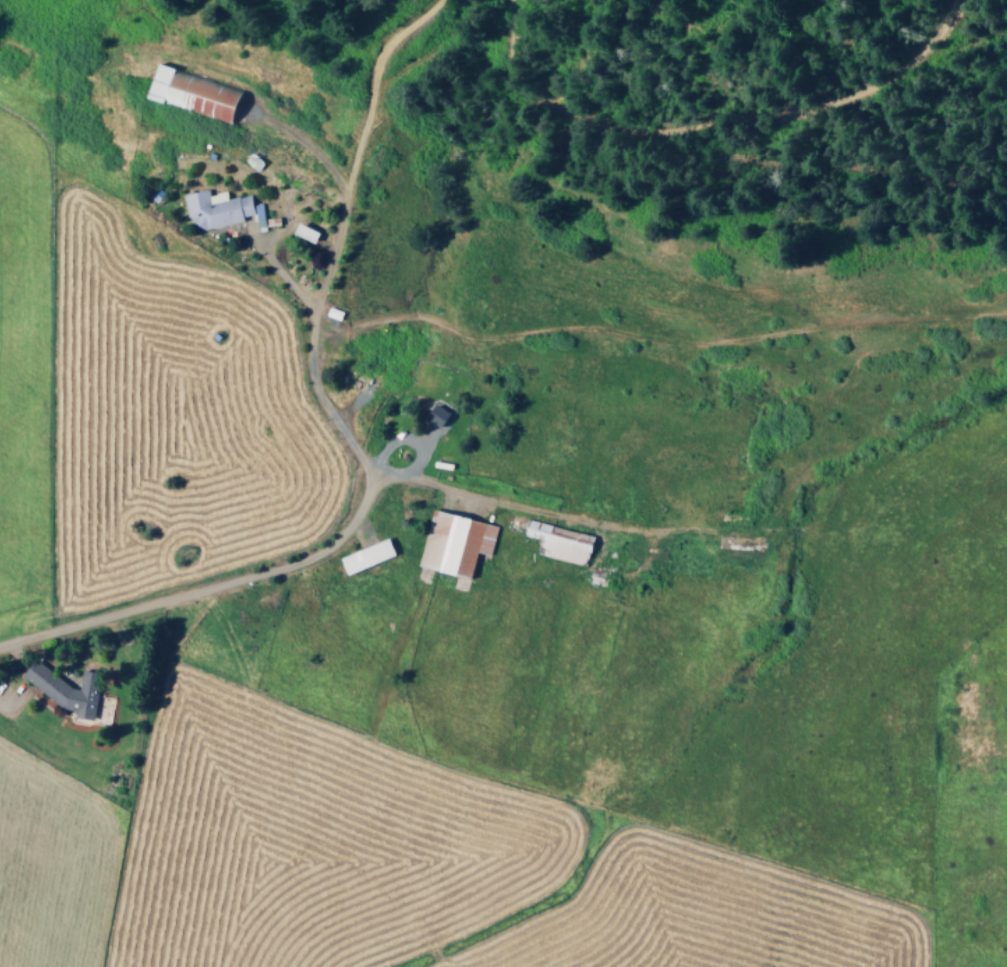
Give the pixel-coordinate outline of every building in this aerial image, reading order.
[(150,99),(202,112),(207,94),(175,86),(180,68),(160,62),(150,99)] [(186,193),(191,229),(251,219),(252,227),(265,225),(262,202),(252,204),(251,194),(227,198),(226,191),(209,194),(208,189),(186,193)] [(344,311),(330,306),(326,315),(341,320),(344,311)] [(429,418),(444,427),(453,413),(438,404),(429,418)] [(498,522),(432,509),(421,566),(474,576),(479,552),(492,555),(498,522)] [(398,555),(391,537),(342,556),(349,574),(398,555)] [(84,669),(80,688),(77,688),(37,659),(24,677),(69,709),(78,711),(77,716),(95,719),(97,708),(95,707),(101,673),(84,669)]
